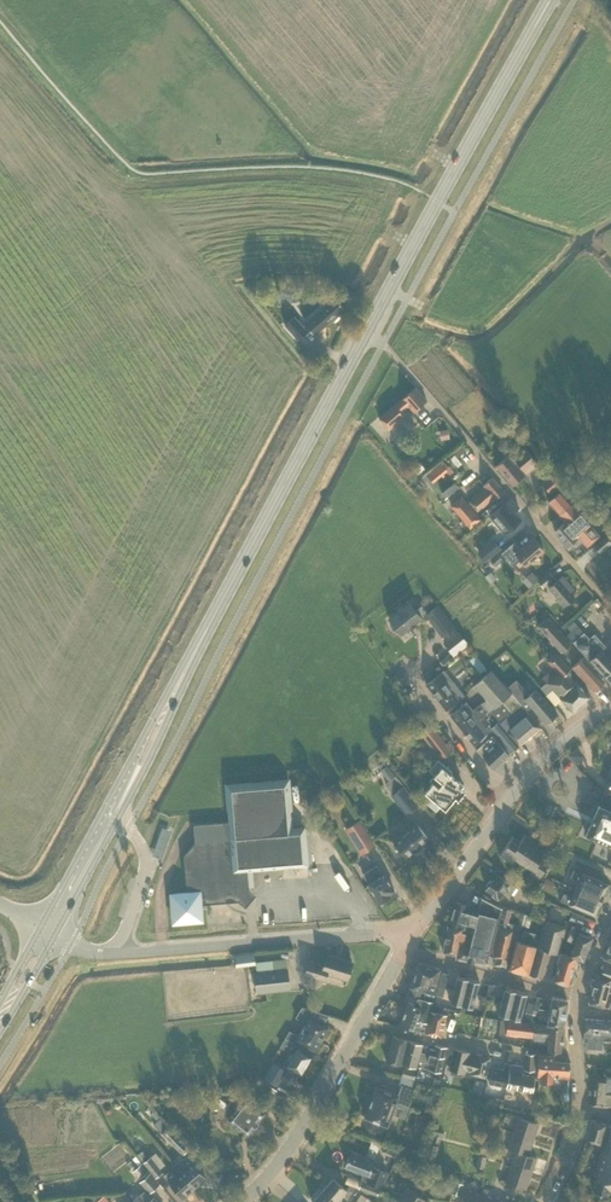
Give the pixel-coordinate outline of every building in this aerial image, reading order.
[(294,287),(279,286),(278,296),(293,297),(294,287)] [(348,303),(342,296),(337,300),(335,298),(306,324),(315,334),(344,308),(343,307),(348,303)] [(298,339),(307,331),(294,317),(285,325),(298,339)] [(426,400),(416,387),(405,396),(406,396),(402,399),(379,418),(388,429),(404,416),(401,413),(406,408),(411,414),(417,409),(426,400)] [(441,440),(449,438),(448,429),(439,430),(441,440)] [(538,463),(524,447),(510,459),(508,456),(496,466),(512,485),(524,475),(523,473),(525,472),(526,473),(538,463)] [(426,471),(434,480),(452,466),(445,456),(426,471)] [(550,494),(560,485),(551,475),(541,483),(550,494)] [(477,511),(491,499),(492,500),(504,491),(492,477),(483,485),(485,487),(469,500),(475,509),(477,511)] [(587,546),(599,535),(560,491),(548,501),(565,522),(556,530),(558,532),(556,535),(566,547),(567,547),(568,549),(575,543),(576,545),(581,540),(587,546)] [(470,527),(480,519),(473,510),(461,496),(451,505),(462,518),(470,527)] [(526,515),(511,498),(506,502),(507,503),(497,512),(495,510),(492,513),(495,516),(497,513),(510,528),(515,534),(525,525),(521,519),(526,515)] [(594,546),(600,553),(610,544),(610,542),(606,536),(594,546)] [(543,551),(533,538),(520,549),(514,542),(501,553),(513,566),(521,559),(526,566),(543,551)] [(493,540),(478,552),(485,560),(500,548),(493,540)] [(495,566),(503,559),(497,553),(490,560),(495,566)] [(490,583),(497,578),(491,571),(484,576),(490,583)] [(543,588),(555,578),(550,571),(538,581),(543,588)] [(548,587),(564,605),(574,596),(570,592),(573,589),(562,576),(548,587)] [(415,610),(409,603),(404,608),(403,607),(397,611),(398,612),(389,619),(392,622),(390,623),(392,628),(397,632),(398,630),(401,633),(409,627),(410,629),(415,625),(414,623),(419,619),(421,621),(425,621),(429,618),(442,636),(454,627),(437,606),(428,613),(421,606),(415,610)] [(560,631),(547,617),(538,626),(551,640),(550,640),(561,652),(571,642),(560,630),(560,631)] [(595,668),(606,680),(603,683),(606,687),(610,683),(610,654),(610,655),(609,656),(602,649),(605,647),(594,634),(589,639),(573,621),(567,626),(566,627),(570,631),(566,634),(573,642),(596,667),(595,668)] [(461,627),(445,637),(455,652),(471,642),(461,627)] [(546,660),(557,672),(540,688),(554,705),(561,699),(572,711),(573,710),(575,710),(578,708),(578,705),(589,695),(568,671),(570,669),(556,653),(546,660)] [(606,680),(595,668),(584,656),(572,667),(594,691),(603,683),(606,680)] [(476,666),(481,672),(486,667),(481,661),(476,666)] [(439,701),(457,687),(444,670),(426,684),(439,701)] [(493,731),(510,751),(511,752),(540,727),(529,713),(528,713),(520,704),(521,704),(511,692),(491,670),(474,685),(486,699),(473,710),(466,702),(450,714),(473,744),(475,742),(490,730),(493,731)] [(457,687),(439,701),(446,710),(464,695),(457,687)] [(526,697),(518,687),(512,692),(527,710),(531,706),(545,722),(557,713),(536,689),(526,697)] [(442,758),(451,751),(430,723),(420,730),(442,758)] [(508,753),(510,751),(493,731),(490,730),(475,742),(479,746),(476,749),(485,758),(485,759),(493,768),(509,754),(508,753)] [(461,797),(464,794),(463,791),(464,790),(460,787),(463,784),(450,773),(452,771),(438,759),(429,770),(434,775),(429,780),(432,783),(424,791),(429,796),(426,800),(437,809),(440,805),(445,809),(455,797),(457,799),(458,798),(461,797)] [(406,814),(419,804),(387,765),(380,770),(388,780),(384,783),(393,794),(391,795),(406,814)] [(292,829),(288,780),(226,785),(229,821),(193,824),(194,844),(184,856),(187,892),(178,893),(171,901),(172,916),(180,922),(195,921),(202,913),(201,904),(237,901),(248,888),(247,870),(307,865),(304,828),(292,829)] [(604,794),(604,793),(602,792),(597,805),(599,805),(586,835),(610,846),(610,797),(604,794)] [(361,853),(374,845),(358,821),(346,829),(361,853)] [(415,852),(422,847),(421,845),(429,838),(416,823),(393,842),(406,857),(414,851),(415,852)] [(164,824),(154,852),(163,855),(173,827),(164,824)] [(512,836),(500,855),(508,861),(511,856),(521,863),(532,870),(529,874),(537,880),(550,861),(542,855),(545,851),(547,848),(539,843),(531,855),(525,851),(533,839),(525,833),(520,841),(512,836)] [(383,874),(376,865),(363,874),(369,883),(368,884),(379,902),(389,895),(388,893),(394,890),(384,874),(383,874)] [(576,889),(601,900),(608,884),(582,873),(573,869),(570,877),(579,881),(576,889)] [(510,883),(498,875),(494,881),(492,879),(486,889),(493,894),(492,896),(497,900),(499,898),(500,898),(505,890),(511,894),(515,887),(509,883),(510,883)] [(550,890),(554,881),(546,878),(542,887),(550,890)] [(538,895),(527,888),(523,894),(534,902),(538,895)] [(594,915),(601,900),(576,889),(572,897),(563,893),(560,900),(569,904),(594,915)] [(484,914),(474,911),(474,912),(466,910),(467,905),(454,902),(450,923),(462,926),(463,924),(472,926),(467,944),(490,948),(491,948),(493,940),(501,908),(487,901),(484,914)] [(505,967),(509,953),(507,952),(514,924),(508,922),(511,909),(502,907),(490,956),(496,957),(494,964),(505,967)] [(581,924),(584,917),(572,912),(569,919),(581,924)] [(525,927),(528,915),(521,913),(517,925),(525,927)] [(538,941),(529,974),(543,978),(551,951),(558,953),(566,926),(544,920),(539,940),(538,941)] [(470,928),(464,926),(462,933),(461,933),(461,928),(448,925),(443,952),(456,954),(458,946),(465,947),(470,928)] [(570,955),(577,958),(583,960),(592,937),(578,933),(580,928),(572,925),(566,939),(575,942),(570,955)] [(529,974),(538,941),(539,940),(535,939),(537,933),(524,930),(521,942),(517,941),(509,969),(529,974)] [(458,946),(456,954),(456,958),(467,960),(474,961),(486,963),(490,948),(467,944),(466,947),(465,947),(458,946)] [(238,964),(257,961),(255,949),(236,951),(238,964)] [(577,958),(570,955),(560,952),(556,962),(559,963),(553,981),(568,985),(569,983),(570,983),(573,976),(571,975),(577,958)] [(347,979),(352,963),(327,955),(324,966),(309,962),(305,974),(324,980),(327,973),(347,979)] [(434,994),(440,969),(418,962),(408,994),(419,997),(421,991),(434,994)] [(604,966),(601,976),(596,975),(589,1002),(603,1006),(609,1008),(610,1005),(610,1006),(610,968),(604,966)] [(290,990),(288,969),(254,973),(256,993),(290,990)] [(445,987),(448,977),(446,977),(447,973),(442,971),(440,978),(439,985),(445,987)] [(461,1004),(468,978),(457,975),(450,1001),(461,1004)] [(468,978),(461,1004),(473,1007),(479,981),(468,978)] [(509,1017),(515,990),(504,987),(498,1014),(509,1017)] [(515,990),(509,1017),(520,1020),(527,993),(515,990)] [(564,1026),(568,999),(551,996),(546,1023),(564,1026)] [(425,1033),(432,1001),(417,998),(415,1004),(406,1001),(397,1025),(416,1033),(416,1032),(425,1033)] [(315,1050),(328,1027),(323,1024),(328,1015),(302,1007),(296,1016),(306,1023),(296,1039),(302,1042),(302,1043),(315,1050)] [(441,1037),(446,1014),(431,1010),(425,1033),(441,1037)] [(585,1018),(583,1041),(586,1041),(585,1047),(594,1048),(602,1049),(603,1040),(610,1040),(610,1021),(585,1018)] [(535,1024),(507,1020),(500,1019),(499,1033),(533,1037),(533,1039),(548,1041),(548,1050),(563,1051),(565,1027),(535,1023),(535,1024)] [(414,1075),(420,1052),(423,1044),(393,1036),(386,1060),(401,1065),(401,1064),(409,1066),(409,1069),(403,1067),(401,1076),(412,1079),(413,1075),(414,1075)] [(420,1052),(414,1075),(420,1077),(422,1068),(428,1069),(441,1072),(444,1057),(443,1057),(446,1047),(435,1044),(434,1049),(430,1048),(429,1051),(425,1050),(425,1053),(420,1052)] [(301,1073),(311,1056),(295,1046),(282,1068),(273,1063),(265,1078),(277,1085),(281,1078),(279,1077),(282,1073),(289,1078),(294,1069),(301,1073)] [(468,1070),(471,1060),(467,1059),(469,1052),(454,1048),(449,1068),(450,1068),(450,1073),(461,1076),(464,1072),(465,1069),(468,1070)] [(512,1061),(514,1051),(506,1049),(504,1059),(512,1061)] [(535,1070),(536,1053),(525,1052),(524,1070),(535,1070)] [(485,1077),(490,1057),(476,1054),(474,1060),(471,1060),(468,1070),(472,1070),(471,1073),(485,1077)] [(569,1078),(570,1061),(556,1060),(556,1055),(539,1054),(537,1076),(539,1076),(538,1082),(554,1083),(554,1077),(569,1078)] [(532,1092),(535,1077),(521,1074),(523,1066),(510,1064),(506,1087),(532,1092)] [(505,1087),(508,1070),(493,1066),(488,1083),(505,1087)] [(610,1069),(610,1076),(606,1076),(606,1075),(603,1075),(603,1077),(596,1076),(592,1104),(610,1107),(610,1069)] [(277,1090),(266,1081),(257,1093),(269,1102),(277,1090)] [(407,1110),(415,1090),(401,1085),(397,1095),(376,1086),(364,1116),(387,1125),(391,1113),(400,1116),(403,1108),(407,1110)] [(435,1104),(438,1091),(432,1089),(429,1102),(435,1104)] [(245,1097),(238,1092),(224,1109),(231,1114),(228,1118),(247,1134),(264,1112),(245,1097)] [(512,1132),(533,1139),(539,1123),(517,1116),(512,1132)] [(600,1144),(606,1124),(591,1119),(585,1140),(600,1144)] [(609,1124),(594,1175),(597,1176),(592,1191),(607,1196),(609,1190),(610,1191),(610,1125),(609,1124)] [(175,1134),(168,1127),(162,1133),(169,1140),(183,1154),(189,1148),(175,1134)] [(528,1155),(533,1139),(512,1132),(507,1148),(515,1151),(528,1155)] [(435,1159),(438,1146),(428,1143),(425,1156),(426,1156),(424,1164),(433,1166),(434,1158),(435,1159)] [(142,1149),(137,1154),(142,1160),(147,1156),(142,1149)] [(378,1168),(371,1166),(374,1159),(351,1150),(346,1165),(355,1169),(362,1171),(362,1179),(380,1186),(386,1171),(378,1168)] [(536,1157),(528,1155),(515,1151),(510,1166),(531,1173),(536,1157)] [(141,1164),(142,1163),(136,1155),(133,1158),(139,1166),(141,1164)] [(476,1166),(484,1168),(486,1157),(479,1155),(476,1166)] [(155,1177),(163,1172),(150,1156),(143,1162),(155,1177)] [(180,1171),(194,1189),(205,1179),(186,1156),(181,1161),(186,1166),(180,1171)] [(140,1178),(147,1171),(141,1164),(139,1166),(133,1171),(140,1178)] [(526,1189),(531,1173),(510,1166),(505,1182),(526,1189)] [(194,1189),(180,1171),(174,1176),(169,1171),(164,1175),(183,1198),(194,1189)] [(149,1193),(159,1184),(149,1173),(139,1182),(149,1193)] [(322,1190),(336,1201),(346,1189),(333,1177),(322,1190)] [(376,1195),(379,1188),(361,1181),(359,1188),(376,1195)] [(456,1181),(451,1193),(459,1196),(464,1183),(456,1181)] [(397,1201),(426,1201),(407,1187),(396,1201),(397,1201)] [(481,1195),(465,1189),(460,1201),(478,1201),(481,1195)] [(488,1197),(490,1192),(482,1189),(481,1195),(488,1197)] [(336,1201),(322,1190),(312,1201),(335,1201),(336,1201)] [(154,1197),(151,1199),(144,1191),(133,1200),(134,1201),(158,1201),(154,1197)] [(355,1201),(370,1201),(373,1197),(361,1191),(355,1201)] [(390,1199),(382,1192),(377,1198),(382,1201),(388,1201),(390,1199)]
